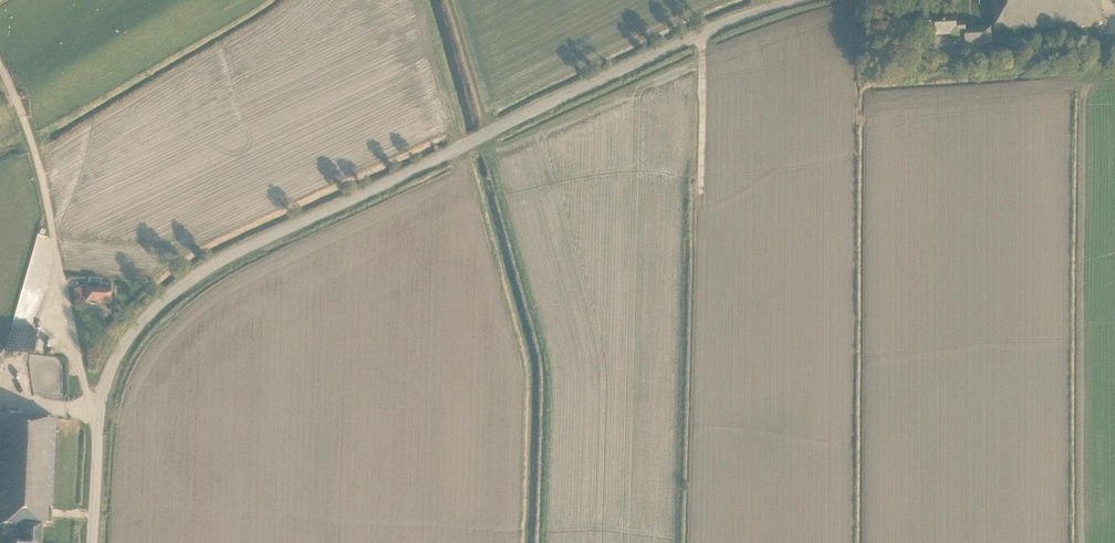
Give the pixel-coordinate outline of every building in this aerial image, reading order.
[(954,40),(964,39),(965,45),(975,45),(977,47),(983,47),(985,44),(992,44),(991,29),(965,30),(964,22),(955,23),(955,19),(938,20),(938,15),(916,17),(917,34),(935,33),(935,37),(954,36),(954,40)] [(112,292),(113,284),(101,283),(101,288),(88,288),(87,304),(97,305),(98,303),(112,304),(112,292)] [(56,420),(0,417),(0,463),(3,463),(1,525),(17,525),(16,540),(12,539),(12,542),(42,542),(43,527),(46,527),(46,523),(52,523),(56,420)]
